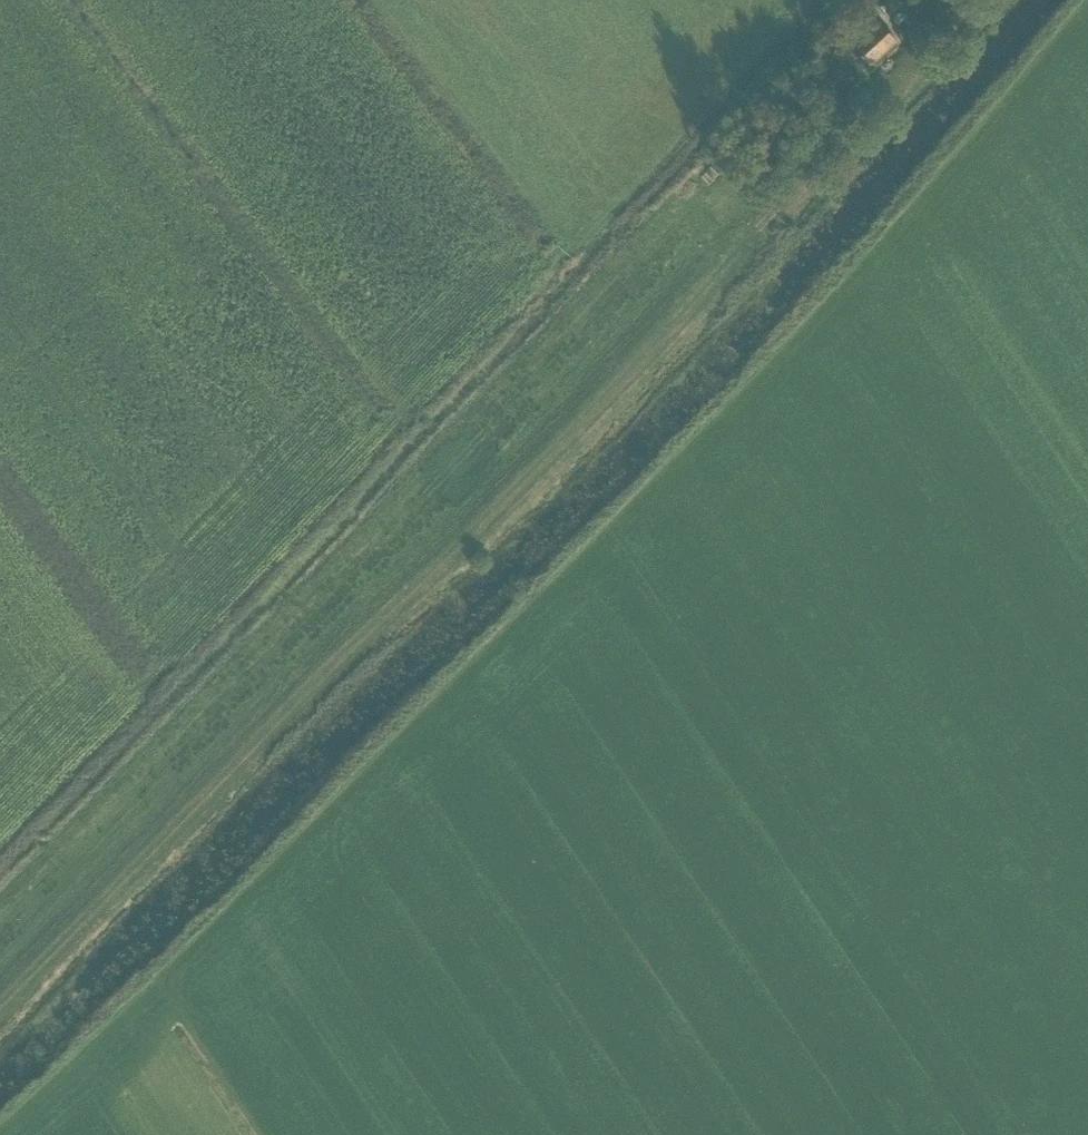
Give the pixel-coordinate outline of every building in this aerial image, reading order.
[(885,12),(898,1),(897,0),(882,0),(878,4),(885,12)] [(871,39),(857,52),(872,68),(899,43),(875,18),(862,30),(871,39)]
